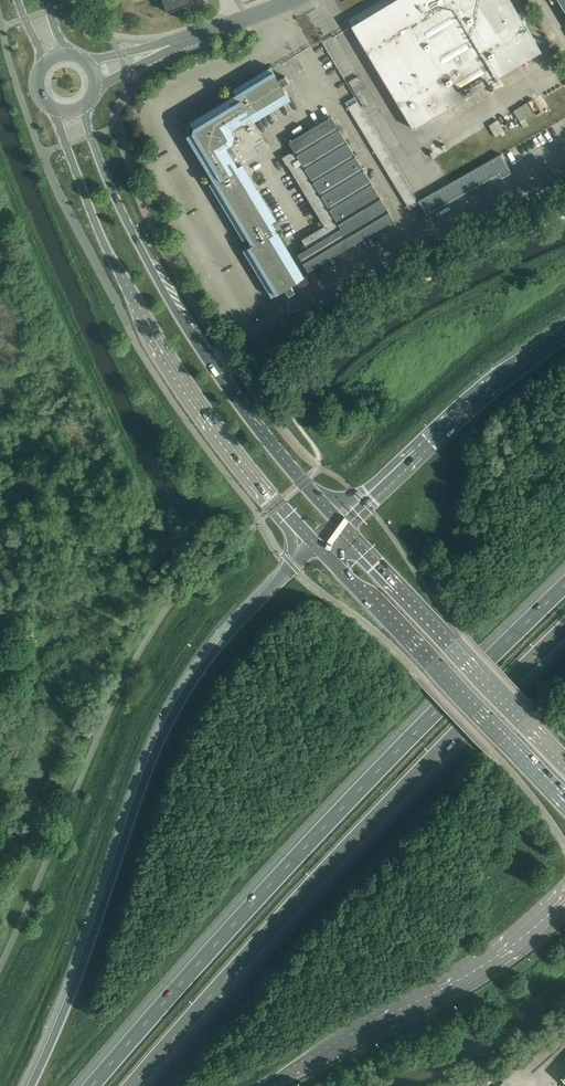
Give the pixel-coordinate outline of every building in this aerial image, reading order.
[(168,12),(194,2),(193,0),(163,0),(168,12)] [(511,0),(393,0),(351,25),(413,128),(541,51),(511,0)] [(278,79),(272,69),(270,66),(233,89),(236,93),(190,120),(187,135),(214,180),(209,183),(243,239),(247,236),(252,244),(243,250),(271,296),(285,288),(289,295),(295,291),(291,284),(304,276),(271,222),(276,219),(243,164),(269,148),(253,121),(290,99),(282,85),(289,81),(285,75),(278,79)] [(348,105),(368,138),(377,132),(357,99),(348,105)] [(394,219),(331,116),(289,141),(294,150),(282,157),(287,164),(324,225),(302,239),(307,248),(298,254),(308,271),(394,219)] [(418,201),(419,204),(424,211),(426,215),(498,173),(502,178),(512,172),(500,153),(418,201)] [(417,205),(401,170),(392,174),(408,209),(417,205)]
